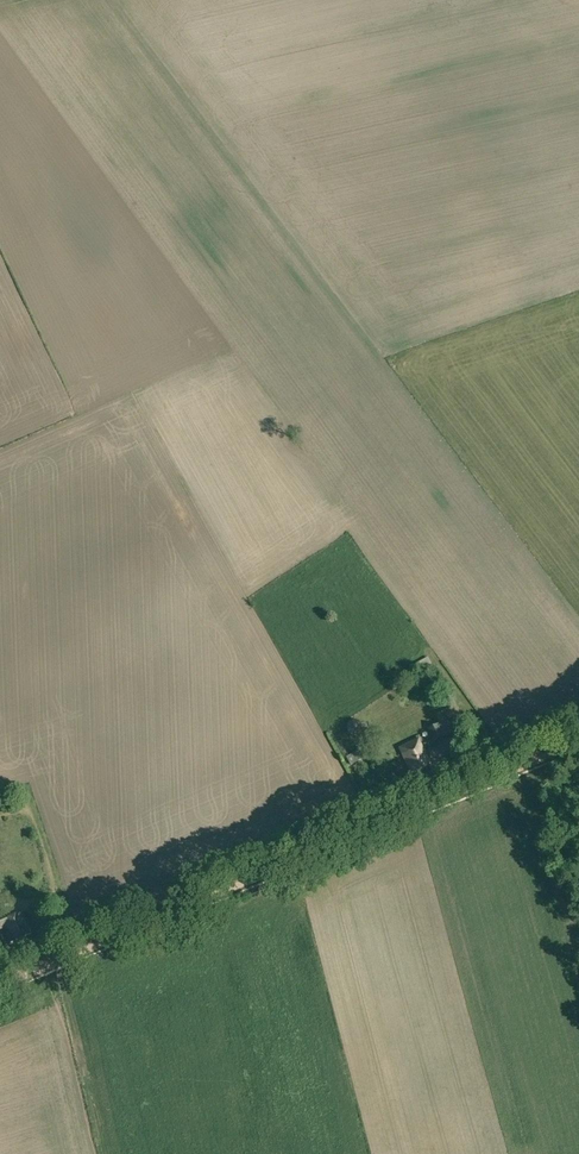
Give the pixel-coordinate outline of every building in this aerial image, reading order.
[(354,720),(353,720),(352,720),(352,721),(351,721),(350,721),(350,722),(349,722),(349,723),(348,724),(348,725),(348,726),(348,727),(348,728),(348,729),(349,729),(349,730),(350,730),(350,731),(351,731),(351,732),(352,732),(353,732),(354,732),(355,732),(356,732),(357,731),(358,731),(358,730),(359,730),(359,729),(359,728),(360,728),(360,727),(360,726),(360,725),(359,724),(359,723),(358,722),(357,721),(356,721),(355,720),(354,720)] [(427,729),(433,741),(446,735),(445,734),(450,731),(446,721),(440,723),(427,729)] [(399,748),(411,772),(430,763),(418,739),(399,748)] [(346,757),(350,764),(356,761),(367,756),(362,745),(356,748),(358,751),(346,757)] [(10,942),(31,933),(23,912),(9,918),(7,913),(0,916),(0,926),(3,925),(10,942)]
